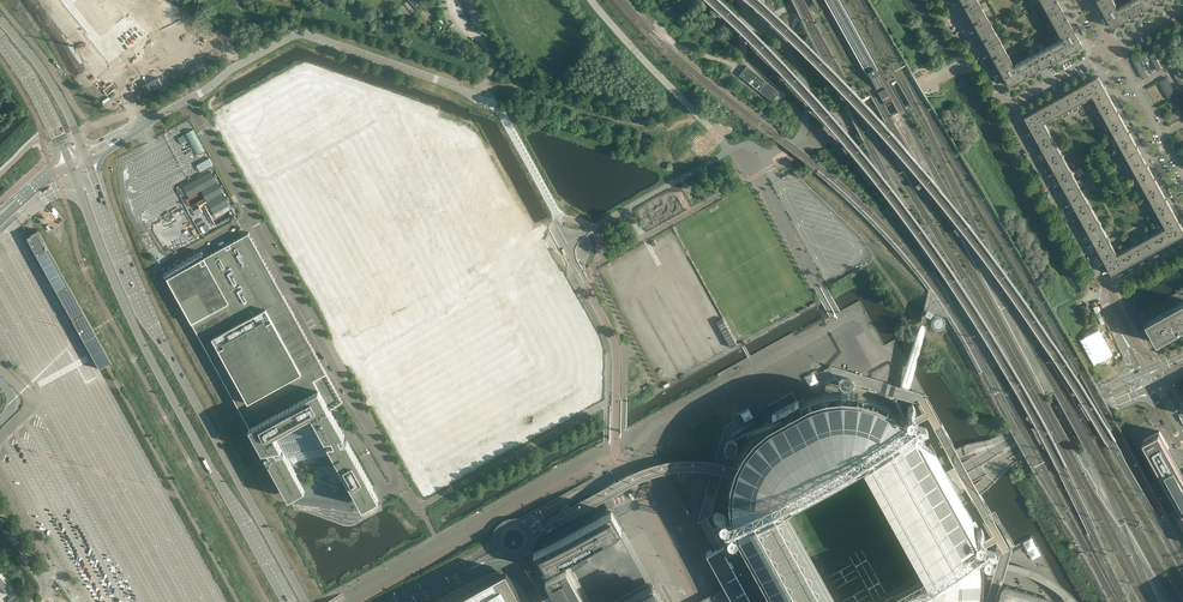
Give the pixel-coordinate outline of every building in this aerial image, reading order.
[(43,7),(72,42),(80,35),(83,33),(57,0),(52,0),(46,5),(43,7)] [(109,5),(125,17),(138,0),(112,0),(109,5)] [(419,11),(424,6),(419,0),(409,0),(419,11)] [(962,3),(964,3),(965,5),(964,6),(967,12),(980,5),(977,0),(960,0),(962,3)] [(1056,0),(1055,0),(1040,0),(1047,12),(1059,5),(1056,0)] [(1119,7),(1118,8),(1117,7),(1115,5),(1117,4),(1114,0),(1110,0),(1100,5),(1104,11),(1106,15),(1113,27),(1126,20),(1119,7)] [(1162,0),(1132,0),(1130,1),(1137,14),(1162,0)] [(1137,14),(1130,1),(1119,7),(1126,20),(1137,14)] [(160,3),(137,22),(150,38),(173,19),(160,3)] [(989,22),(986,17),(980,5),(967,12),(972,21),(973,20),(974,22),(973,23),(976,29),(989,22)] [(1069,23),(1066,17),(1064,17),(1063,15),(1064,14),(1059,5),(1047,12),(1056,30),(1069,23)] [(431,24),(433,19),(422,14),(420,18),(431,24)] [(999,39),(992,27),(989,22),(976,29),(981,38),(983,37),(984,39),(983,40),(986,46),(999,39)] [(1081,45),(1074,32),(1069,23),(1056,30),(1059,36),(1061,35),(1062,37),(1062,39),(1061,39),(1068,52),(1081,45)] [(72,42),(69,44),(97,79),(109,70),(80,35),(72,42)] [(1008,56),(1002,45),(999,39),(986,46),(991,55),(992,54),(993,57),(992,57),(995,63),(1008,56)] [(1068,52),(1061,39),(1050,45),(1057,58),(1068,52)] [(1057,58),(1050,45),(1044,49),(1043,47),(1044,47),(1042,42),(1041,43),(1036,45),(1039,51),(1035,53),(1032,48),(1027,51),(1029,55),(1030,54),(1031,56),(1025,59),(1032,72),(1057,58)] [(1153,52),(1149,55),(1158,70),(1162,68),(1153,52)] [(1021,78),(1013,66),(1012,65),(1010,63),(1012,62),(1008,56),(995,63),(1008,85),(1021,78)] [(1032,72),(1025,59),(1013,66),(1021,78),(1032,72)] [(1140,61),(1138,59),(1133,62),(1142,79),(1148,76),(1142,66),(1145,64),(1142,60),(1140,61)] [(779,92),(747,66),(739,75),(772,101),(779,92)] [(1173,73),(1182,88),(1182,80),(1177,70),(1173,73)] [(110,73),(97,83),(103,89),(115,79),(110,73)] [(1106,90),(1103,84),(1099,76),(1096,78),(1078,88),(1085,100),(1093,96),(1094,97),(1106,90)] [(1177,95),(1167,77),(1159,81),(1169,100),(1177,95)] [(1077,105),(1085,100),(1078,88),(1046,105),(1053,118),(1061,114),(1063,118),(1069,115),(1067,110),(1071,108),(1073,113),(1079,109),(1077,105)] [(1114,105),(1111,98),(1106,90),(1094,97),(1102,111),(1114,105)] [(1174,99),(1182,114),(1182,103),(1179,96),(1174,99)] [(4,102),(8,108),(12,104),(8,98),(4,102)] [(107,109),(118,105),(116,101),(105,105),(107,109)] [(1045,122),(1053,118),(1046,105),(1028,115),(1027,116),(1025,117),(1033,131),(1045,124),(1045,122)] [(1124,122),(1120,115),(1114,105),(1102,111),(1111,129),(1124,122)] [(1133,139),(1130,132),(1124,122),(1111,129),(1121,146),(1133,139)] [(1053,138),(1047,128),(1045,124),(1033,131),(1037,139),(1041,145),(1053,138)] [(193,129),(185,134),(197,155),(205,150),(193,129)] [(456,149),(459,141),(436,134),(433,142),(456,149)] [(1134,138),(1140,148),(1144,146),(1138,134),(1136,135),(1137,137),(1134,138)] [(1063,155),(1058,147),(1053,138),(1041,145),(1050,162),(1063,155)] [(1151,171),(1137,145),(1133,139),(1121,146),(1125,154),(1121,156),(1124,162),(1129,160),(1131,164),(1126,166),(1129,172),(1130,172),(1134,170),(1139,178),(1151,171)] [(1072,172),(1067,164),(1063,155),(1050,162),(1060,179),(1072,172)] [(209,158),(197,165),(200,171),(213,164),(209,158)] [(494,163),(500,176),(507,173),(501,160),(494,163)] [(211,171),(184,186),(189,197),(202,190),(215,214),(230,205),(227,200),(230,199),(228,196),(226,197),(221,189),(223,187),(221,184),(219,186),(215,178),(217,177),(215,174),(213,175),(211,171)] [(1161,188),(1157,182),(1151,171),(1139,178),(1148,195),(1161,188)] [(1090,194),(1087,188),(1082,191),(1080,187),(1085,184),(1081,178),(1077,181),(1072,172),(1060,179),(1078,212),(1090,205),(1086,197),(1090,194)] [(1170,205),(1167,199),(1161,188),(1148,195),(1158,212),(1170,205)] [(1100,222),(1095,213),(1090,205),(1078,212),(1087,229),(1100,222)] [(1178,220),(1173,211),(1170,205),(1158,212),(1166,227),(1178,220)] [(200,208),(193,211),(196,216),(202,212),(200,208)] [(1181,225),(1178,220),(1166,227),(1166,228),(1158,233),(1165,245),(1182,235),(1182,229),(1181,225)] [(1109,239),(1104,230),(1100,222),(1087,229),(1097,246),(1109,239)] [(26,236),(25,236),(28,241),(36,255),(38,260),(42,267),(45,272),(48,278),(51,283),(64,307),(69,316),(69,317),(70,317),(70,316),(76,313),(80,311),(81,310),(82,310),(38,230),(26,236)] [(1133,263),(1165,245),(1158,233),(1150,237),(1146,230),(1140,234),(1144,240),(1140,242),(1137,236),(1131,239),(1134,246),(1126,250),(1133,263)] [(282,487),(288,498),(305,489),(297,475),(284,452),(328,444),(354,492),(361,504),(362,506),(379,497),(377,495),(373,487),(347,440),(342,441),(339,436),(344,435),(330,408),(342,402),(326,372),(249,233),(204,257),(167,278),(191,321),(249,427),(262,450),(267,450),(270,454),(265,455),(282,487)] [(1117,254),(1115,250),(1109,239),(1097,246),(1105,260),(1117,254)] [(1133,263),(1126,250),(1118,255),(1117,254),(1105,260),(1112,274),(1114,273),(1115,273),(1133,263)] [(533,261),(538,271),(546,267),(542,257),(533,261)] [(1146,322),(1158,343),(1170,337),(1173,343),(1182,337),(1182,302),(1146,322)] [(930,317),(933,313),(927,309),(924,314),(930,317)] [(76,313),(70,316),(72,320),(78,331),(82,339),(99,369),(111,362),(93,329),(84,313),(83,313),(81,310),(80,311),(76,313)] [(933,320),(933,321),(933,322),(933,323),(934,324),(934,325),(935,325),(935,326),(936,326),(937,326),(938,326),(939,326),(940,326),(941,325),(942,324),(942,323),(943,323),(943,322),(943,321),(942,320),(942,319),(941,318),(940,317),(939,317),(938,317),(937,317),(936,317),(935,318),(934,318),(934,319),(933,320)] [(737,343),(732,335),(723,318),(717,322),(730,347),(737,343)] [(1106,349),(1096,330),(1096,329),(1092,330),(1088,331),(1086,333),(1084,336),(1081,340),(1093,362),(1098,361),(1101,361),(1107,358),(1110,355),(1110,354),(1109,355),(1108,352),(1106,349)] [(974,537),(974,536),(966,522),(972,518),(961,499),(954,487),(949,477),(940,460),(930,442),(924,445),(923,444),(916,431),(915,430),(914,431),(913,432),(903,420),(904,419),(905,418),(904,417),(892,407),(890,406),(876,399),(875,398),(859,394),(858,394),(842,392),(841,392),(824,394),(823,394),(808,399),(807,400),(801,403),(803,406),(800,407),(797,401),(792,392),(780,399),(768,405),(773,414),(776,420),(774,422),(772,419),(767,422),(766,422),(766,423),(753,433),(752,434),(742,447),(742,448),(734,462),(734,463),(729,479),(729,480),(728,495),(728,498),(730,513),(729,514),(725,515),(724,512),(717,510),(713,513),(715,517),(722,519),(723,519),(728,529),(726,536),(728,541),(730,540),(750,575),(741,580),(739,575),(740,575),(725,548),(714,554),(711,549),(707,552),(706,552),(706,553),(733,601),(836,601),(819,570),(813,559),(806,547),(780,498),(857,455),(885,505),(891,516),(897,527),(921,572),(868,601),(976,601),(977,597),(980,588),(980,587),(981,577),(981,572),(981,569),(980,564),(978,564),(978,562),(978,560),(980,560),(979,553),(979,552),(974,537)] [(925,426),(918,424),(912,414),(913,414),(915,407),(912,403),(908,405),(906,412),(908,416),(908,417),(908,418),(908,419),(908,420),(909,421),(909,422),(910,423),(911,424),(912,425),(913,426),(914,426),(916,431),(923,433),(928,430),(925,426)] [(1160,431),(1144,440),(1182,511),(1182,473),(1160,431)] [(611,509),(534,552),(543,569),(561,559),(562,560),(621,527),(620,526),(616,518),(611,509)] [(976,529),(974,536),(977,540),(977,541),(977,542),(977,543),(977,544),(977,545),(978,546),(979,547),(979,548),(980,548),(981,549),(981,550),(982,550),(985,554),(992,557),(996,554),(994,550),(986,548),(981,538),(983,531),(981,526),(976,529)] [(543,569),(548,578),(545,580),(551,590),(553,594),(557,601),(585,601),(579,590),(562,560),(561,559),(543,569)] [(513,583),(509,585),(505,584),(503,580),(499,582),(495,581),(493,577),(447,601),(523,601),(513,583)] [(996,601),(1065,601),(1064,601),(1063,601),(1062,600),(1061,600),(1034,592),(1009,585),(1008,584),(1007,584),(1005,584),(1003,585),(1002,586),(1001,587),(1000,588),(996,601)] [(622,601),(663,601),(653,585),(641,591),(640,591),(640,590),(639,590),(638,590),(638,591),(637,591),(637,592),(637,593),(637,594),(622,601)] [(553,594),(551,590),(532,601),(542,601),(553,594)]
